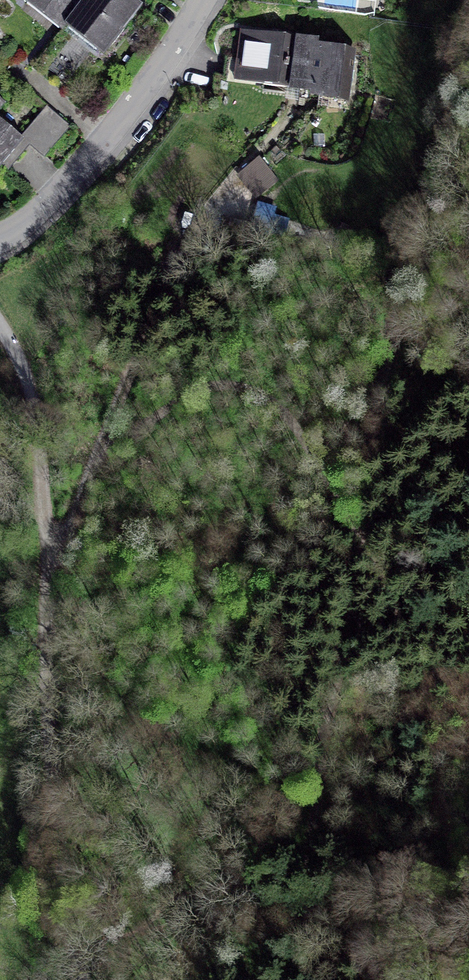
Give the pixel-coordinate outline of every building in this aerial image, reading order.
[(67,25),(70,21),(86,0),(34,0),(67,25)] [(108,50),(142,6),(134,0),(86,0),(70,21),(108,50)] [(243,96),(245,82),(287,87),(287,84),(293,40),(293,37),(245,31),(241,59),(227,58),(225,77),(216,76),(214,92),(243,96)] [(311,90),(348,95),(353,54),(317,49),(318,43),(293,40),(287,84),(311,87),(311,90)] [(21,140),(0,123),(0,165),(21,140)] [(266,164),(249,176),(258,189),(275,176),(266,164)]
